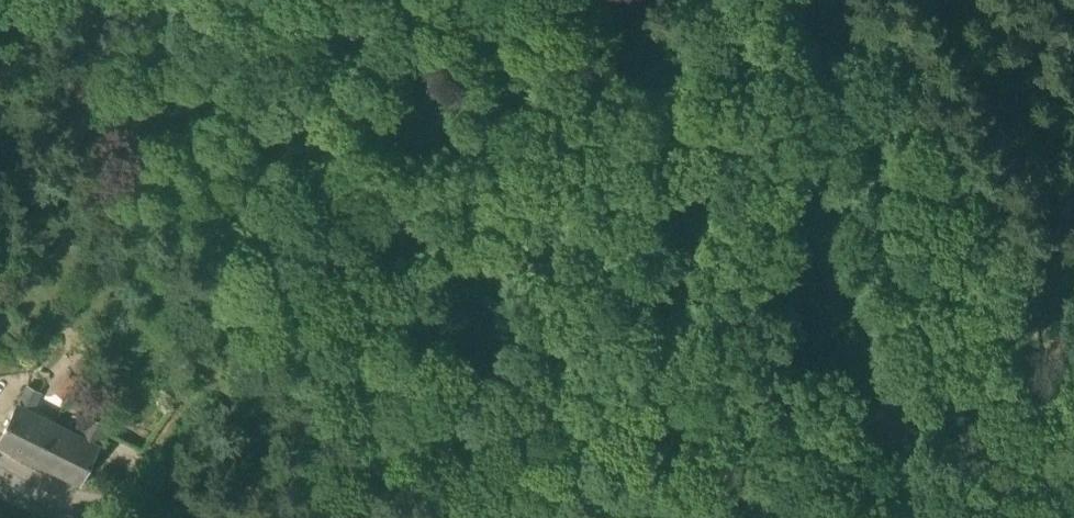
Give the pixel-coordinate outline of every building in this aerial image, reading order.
[(41,392),(28,385),(18,406),(17,405),(0,440),(0,441),(37,459),(55,424),(31,412),(41,392)] [(80,481),(97,445),(107,425),(90,417),(80,437),(55,424),(37,459),(80,481)]
